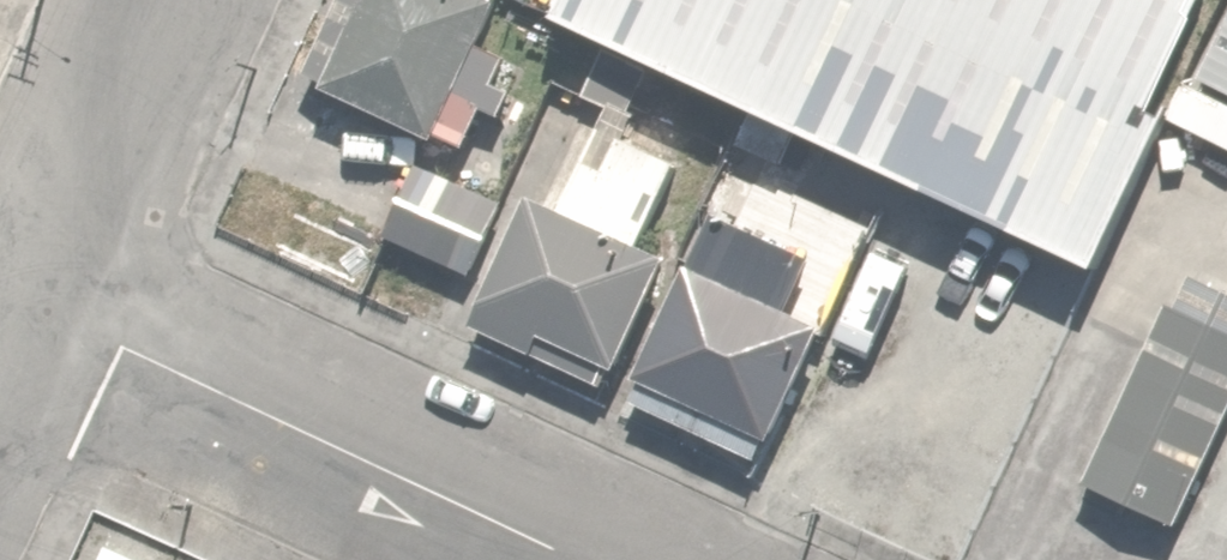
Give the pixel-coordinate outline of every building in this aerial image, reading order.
[(317,81),(453,144),(521,0),(355,0),(317,81)] [(548,3),(1087,258),(1210,0),(550,0),(548,3)] [(1199,67),(1189,62),(1163,111),(1226,144),(1226,13),(1199,67)] [(421,149),(388,222),(471,259),(504,186),(421,149)] [(310,180),(290,217),(355,250),(375,213),(310,180)] [(612,356),(663,244),(551,193),(499,305),(612,356)] [(816,313),(696,255),(639,373),(758,430),(816,313)] [(1162,284),(1082,468),(1172,507),(1226,383),(1226,312),(1162,284)] [(105,526),(90,559),(161,559),(164,553),(105,526)]
